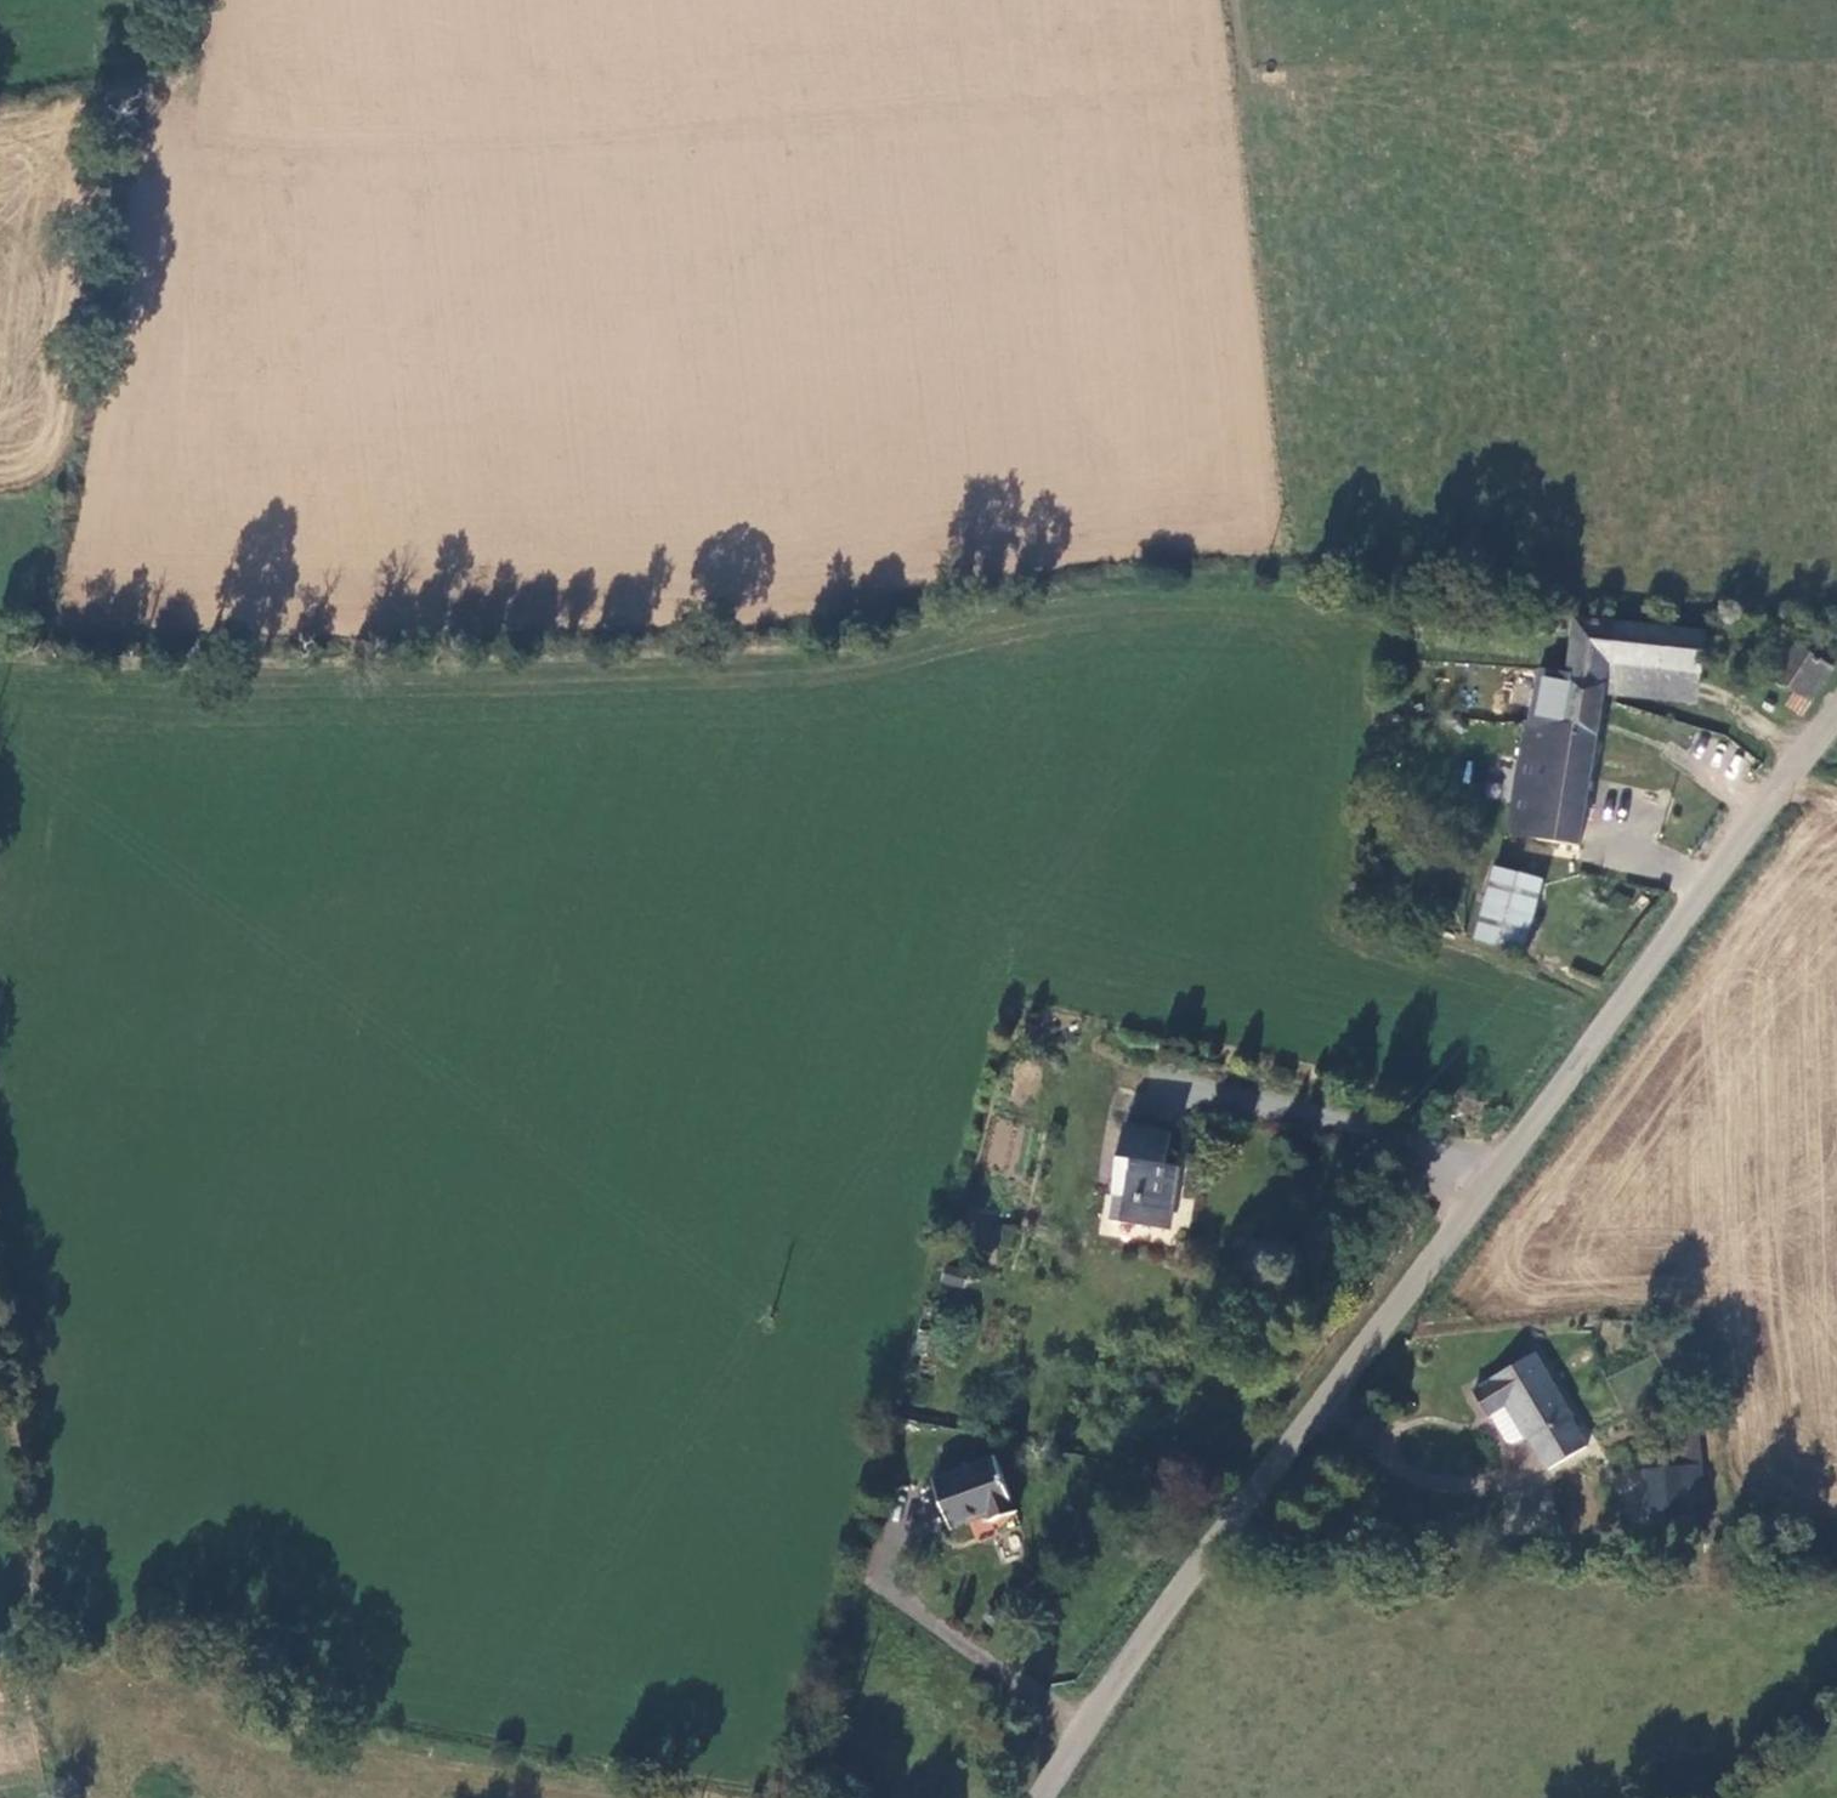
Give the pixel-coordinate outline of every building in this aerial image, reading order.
[(1604,621),(1579,616),(1568,678),(1572,686),(1607,691),(1611,666),(1702,673),(1706,637),(1621,623),(1604,621)] [(1813,701),(1835,666),(1800,643),(1778,678),(1800,692),(1813,701)] [(1611,666),(1607,691),(1608,691),(1608,694),(1695,708),(1702,673),(1611,666)] [(1520,791),(1511,839),(1581,849),(1606,705),(1608,694),(1608,691),(1607,691),(1572,686),(1568,678),(1542,674),(1535,729),(1529,733),(1521,784),(1520,791)] [(1813,701),(1800,692),(1789,709),(1802,717),(1813,701)] [(1732,777),(1745,756),(1708,734),(1695,756),(1732,777)] [(1542,886),(1499,874),(1481,940),(1524,951),(1542,886)] [(1164,1189),(1174,1125),(1128,1118),(1112,1222),(1170,1231),(1176,1190),(1164,1189)] [(1572,1409),(1535,1354),(1489,1381),(1471,1390),(1482,1411),(1500,1402),(1522,1439),(1527,1433),(1548,1471),(1590,1445),(1572,1409)] [(1522,1439),(1500,1402),(1482,1411),(1503,1442),(1522,1439)] [(994,1456),(932,1480),(950,1522),(984,1509),(988,1517),(1014,1507),(994,1456)] [(1689,1515),(1684,1469),(1665,1471),(1647,1473),(1652,1519),(1689,1515)]
